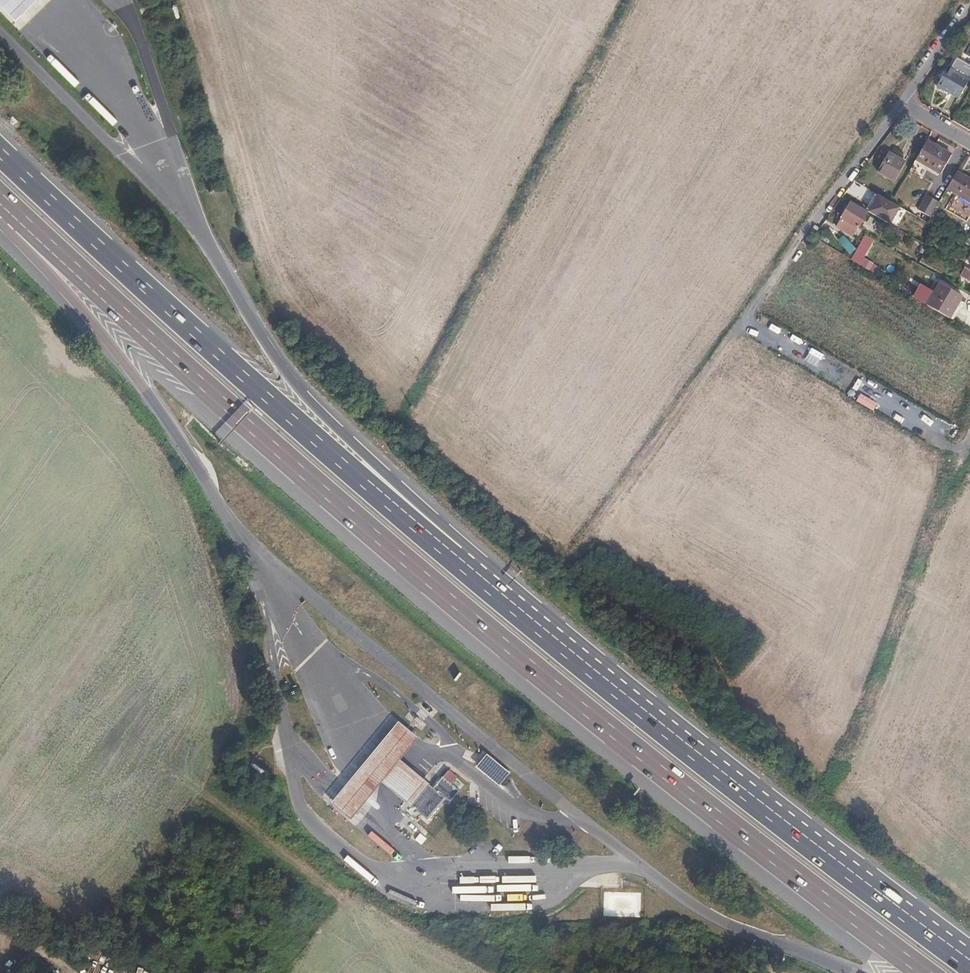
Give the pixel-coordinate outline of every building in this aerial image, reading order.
[(15,20),(35,0),(0,0),(0,6),(15,20)] [(966,78),(945,66),(934,84),(955,97),(966,78)] [(956,154),(931,139),(920,157),(938,168),(945,172),(956,154)] [(906,163),(890,153),(879,171),(896,181),(906,163)] [(960,171),(950,187),(969,199),(969,178),(960,171)] [(900,206),(878,193),(868,209),(891,222),(900,206)] [(940,203),(929,196),(920,210),(931,218),(940,203)] [(866,213),(849,203),(835,227),(836,227),(831,236),(847,245),(851,236),(852,237),(866,213)] [(963,297),(941,284),(928,306),(951,319),(961,300),(963,297)] [(409,767),(400,759),(418,738),(400,723),(372,757),(341,794),(332,804),(351,820),(359,810),(383,781),(390,787),(411,804),(428,783),(409,767)] [(429,820),(447,798),(452,802),(461,790),(445,777),(435,788),(428,783),(411,804),(429,820)] [(425,837),(418,833),(414,839),(420,844),(425,837)]
